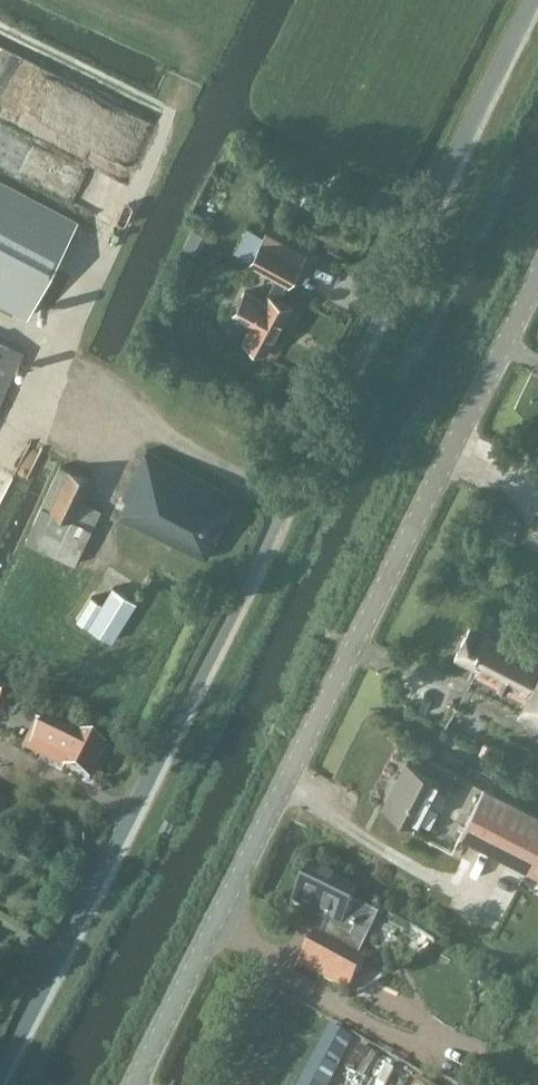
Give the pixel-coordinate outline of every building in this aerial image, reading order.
[(75,224),(0,184),(0,301),(27,316),(75,224)] [(262,232),(246,264),(286,285),(302,253),(262,232)] [(239,295),(227,319),(246,329),(238,345),(262,358),(287,309),(264,297),(259,305),(239,295)] [(23,352),(0,340),(0,408),(7,395),(3,393),(23,352)] [(125,497),(116,517),(205,559),(237,497),(145,448),(135,466),(124,489),(121,495),(125,497)] [(74,564),(100,510),(81,501),(91,480),(58,464),(23,542),(74,564)] [(90,596),(76,618),(111,641),(135,602),(112,586),(102,603),(90,596)] [(471,624),(452,659),(475,670),(473,675),(524,700),(515,716),(537,727),(537,658),(471,624)] [(45,721),(36,738),(56,748),(50,759),(48,763),(63,771),(64,769),(89,781),(105,749),(80,736),(79,738),(45,721)] [(456,773),(434,762),(428,773),(405,762),(382,807),(419,825),(438,789),(445,793),(456,773)] [(471,812),(458,836),(537,876),(537,815),(483,787),(471,812)] [(358,957),(377,916),(353,904),(354,904),(335,894),(340,884),(310,868),(291,906),(325,922),(318,936),(313,934),(295,965),(347,993),(365,960),(358,957)] [(409,927),(403,935),(398,944),(424,959),(435,942),(409,927)] [(352,1040),(329,1027),(298,1084),(328,1084),(352,1040)]
